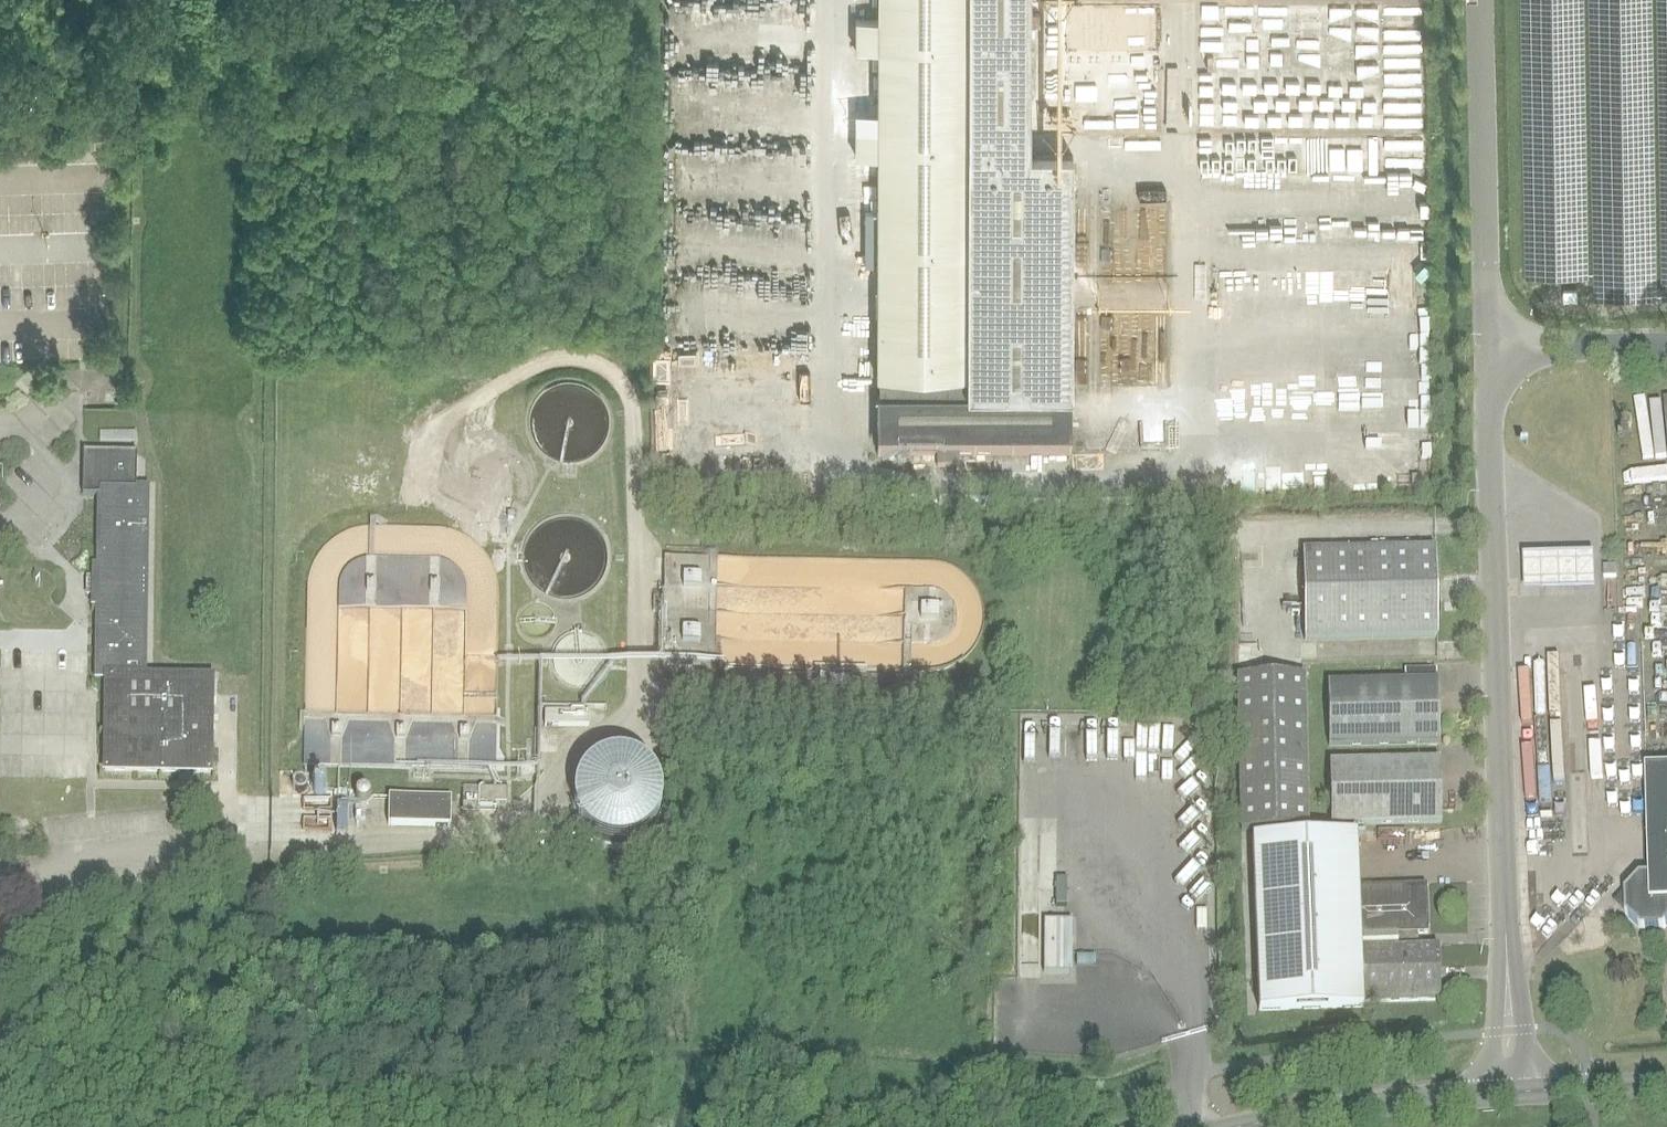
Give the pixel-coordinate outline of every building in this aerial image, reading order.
[(1030,18),(1030,0),(878,0),(877,20),(855,20),(854,52),(877,52),(877,131),(854,131),(854,158),(877,158),(876,379),(880,379),(880,396),(876,396),(876,455),(936,455),(936,467),(959,467),(959,456),(1072,457),(1073,157),(1030,157),(1030,18)] [(136,452),(83,451),(82,496),(99,496),(98,568),(92,568),(92,605),(97,605),(96,678),(105,678),(103,772),(210,773),(211,678),(145,677),(148,489),(135,489),(136,452)] [(1435,549),(1303,552),(1305,640),(1437,637),(1435,549)] [(1594,563),(1526,565),(1527,600),(1595,598),(1594,563)] [(1616,566),(1603,566),(1604,577),(1616,577),(1616,566)] [(1241,831),(1308,829),(1305,675),(1238,676),(1241,831)] [(1329,745),(1439,743),(1438,681),(1328,683),(1329,745)] [(545,710),(544,725),(588,726),(589,711),(545,710)] [(518,760),(517,780),(531,780),(531,776),(538,776),(539,729),(534,729),(533,760),(518,760)] [(568,766),(586,843),(664,826),(646,748),(568,766)] [(1441,822),(1440,760),(1329,763),(1331,825),(1441,822)] [(1646,769),(1649,876),(1639,877),(1625,893),(1625,914),(1641,929),(1663,929),(1666,925),(1666,768),(1646,769)] [(505,786),(463,785),(462,812),(493,812),(493,801),(505,801),(505,786)] [(451,797),(388,796),(387,826),(450,827),(451,797)] [(1428,933),(1426,885),(1358,887),(1356,834),(1252,838),(1259,1012),(1363,1008),(1362,1002),(1440,999),(1438,946),(1418,946),(1417,933),(1428,933)] [(1068,879),(1057,879),(1057,906),(1068,906),(1068,879)] [(1044,920),(1043,973),(1071,973),(1072,920),(1044,920)]
